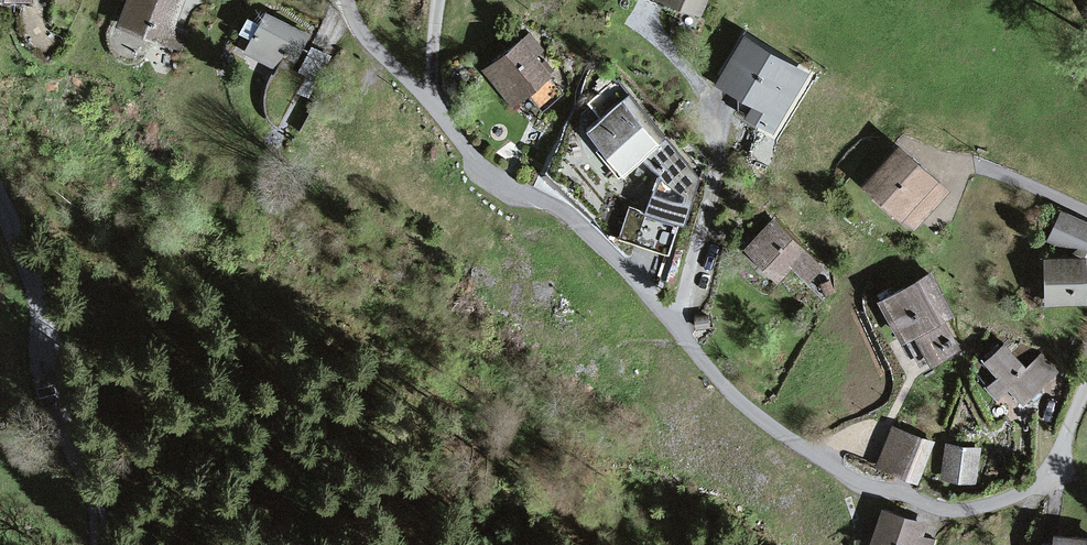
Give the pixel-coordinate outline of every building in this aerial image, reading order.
[(125,21),(147,29),(150,21),(167,27),(168,23),(177,0),(133,0),(125,21)] [(699,11),(703,0),(672,0),(699,11)] [(252,38),(246,50),(247,51),(249,46),(280,63),(278,67),(270,83),(268,94),(269,112),(278,124),(296,90),(308,97),(317,81),(291,67),(303,46),(309,35),(266,12),(260,23),(249,17),(241,32),(252,38)] [(147,29),(183,42),(187,31),(168,23),(167,27),(150,21),(147,29)] [(746,39),(723,77),(748,92),(738,109),(770,127),(802,73),(746,39)] [(563,91),(521,40),(487,67),(515,102),(528,91),(536,102),(540,99),(545,106),(563,91)] [(278,67),(280,63),(249,46),(247,51),(278,67)] [(291,67),(317,81),(328,60),(303,46),(291,67)] [(669,165),(673,160),(623,100),(610,84),(588,102),(601,118),(588,128),(623,171),(641,156),(661,174),(669,165)] [(669,165),(684,181),(697,170),(629,94),(623,100),(673,160),(669,165)] [(915,223),(944,190),(900,149),(870,182),(915,223)] [(669,254),(680,221),(629,204),(618,237),(669,254)] [(1086,235),(1086,228),(1064,217),(1054,238),(1079,250),(1086,235)] [(749,245),(778,274),(791,262),(801,252),(772,223),(749,245)] [(791,262),(807,278),(817,268),(801,252),(791,262)] [(1083,298),(1082,259),(1049,260),(1049,279),(1050,298),(1083,298)] [(906,334),(916,329),(932,359),(933,360),(956,347),(949,335),(946,337),(936,319),(950,311),(930,274),(886,298),(906,334)] [(922,364),(932,359),(916,329),(906,334),(922,364)] [(1012,386),(1026,401),(1053,377),(1037,359),(1026,369),(1005,345),(988,360),(1000,374),(1012,386)] [(988,385),(1000,397),(1012,386),(1000,374),(988,385)] [(932,442),(893,426),(878,465),(886,468),(917,480),(932,442)] [(952,449),(949,471),(971,474),(974,452),(952,449)] [(871,544),(934,544),(936,540),(920,534),(922,529),(915,527),(917,521),(884,509),(871,544)]
